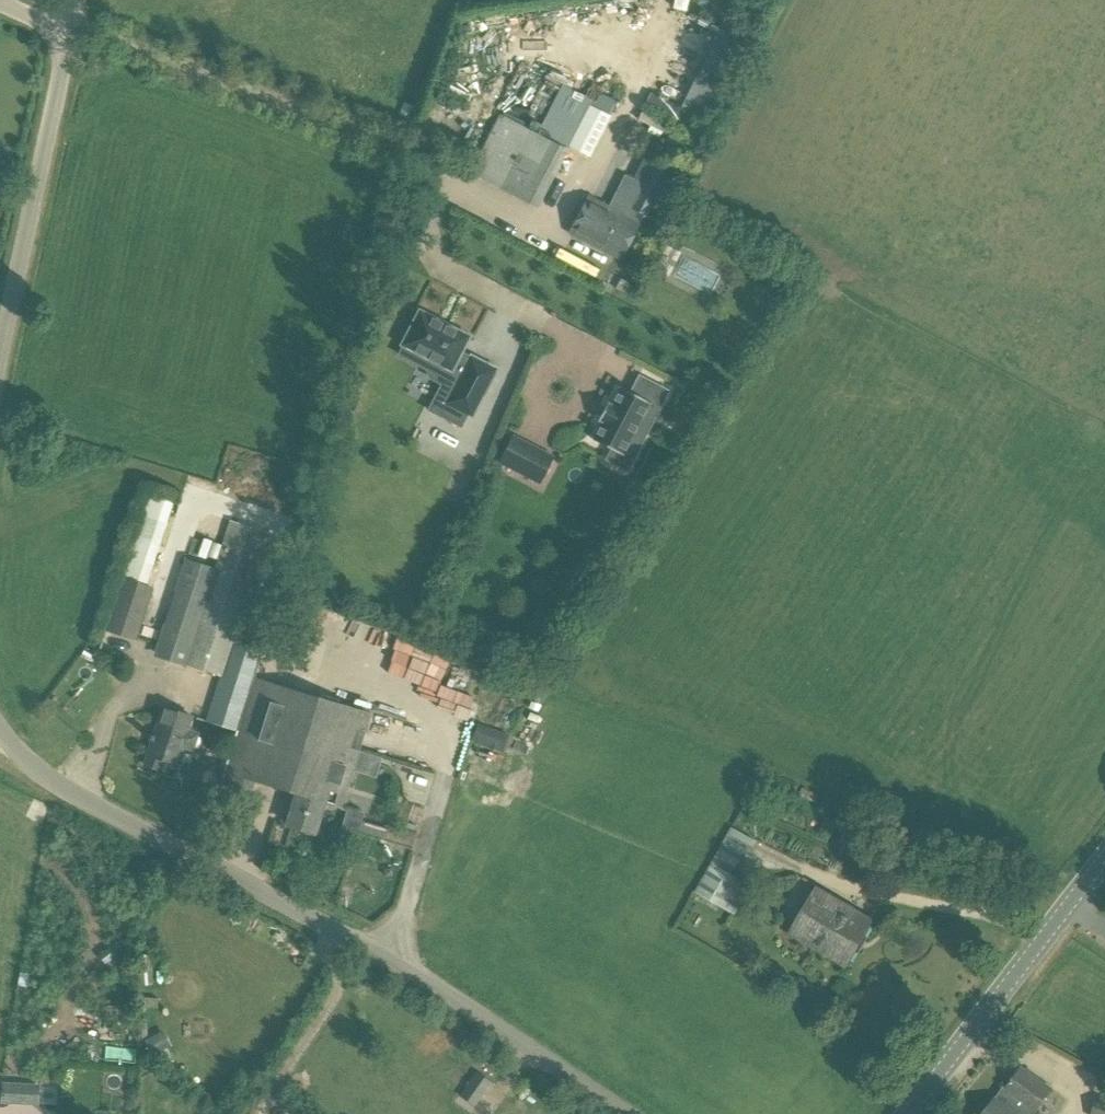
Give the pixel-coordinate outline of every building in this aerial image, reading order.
[(611,116),(618,103),(598,93),(594,101),(591,106),(610,116),(611,116)] [(691,111),(653,93),(647,105),(686,124),(691,111)] [(610,116),(591,106),(571,146),(591,157),(611,116),(610,116)] [(669,122),(644,109),(639,119),(665,131),(669,122)] [(501,114),(470,173),(539,209),(569,150),(501,114)] [(646,152),(630,183),(642,188),(631,208),(641,213),(648,217),(673,166),(646,152)] [(589,195),(570,233),(621,259),(640,222),(634,218),(635,215),(639,217),(641,213),(631,208),(630,207),(626,214),(589,195)] [(461,353),(469,337),(420,312),(403,345),(405,346),(400,355),(418,364),(422,355),(450,370),(429,410),(461,426),(467,414),(472,416),(496,370),(471,357),(471,358),(461,353)] [(602,422),(594,439),(593,438),(592,440),(632,460),(633,459),(634,456),(635,456),(641,442),(642,443),(659,409),(660,408),(620,387),(619,389),(620,389),(611,406),(608,404),(607,403),(598,420),(602,422)] [(554,457),(513,436),(499,463),(540,484),(554,457)] [(122,577),(105,628),(136,638),(153,587),(145,584),(171,501),(145,493),(119,576),(122,577)] [(186,558),(156,653),(178,660),(222,673),(224,673),(247,606),(269,531),(232,519),(216,568),(186,558)] [(358,570),(361,548),(349,547),(346,568),(358,570)] [(222,673),(206,721),(240,732),(256,678),(274,616),(247,606),(224,673),(222,673)] [(362,700),(370,677),(351,671),(344,693),(362,700)] [(240,732),(228,771),(235,774),(229,794),(247,801),(254,779),(298,792),(289,824),(316,832),(325,802),(343,807),(371,713),(256,678),(240,732)] [(164,706),(145,762),(162,768),(165,758),(179,763),(184,746),(192,749),(196,747),(199,735),(197,731),(189,729),(194,715),(164,706)] [(371,830),(373,816),(357,814),(355,828),(371,830)] [(727,840),(746,851),(751,854),(758,841),(734,828),(727,840)] [(714,863),(696,892),(738,915),(754,886),(734,875),(714,863)] [(819,889),(792,933),(848,967),(875,922),(819,889)] [(709,922),(725,931),(732,918),(716,909),(709,922)] [(151,956),(137,957),(139,985),(153,984),(151,956)] [(145,1041),(153,1056),(172,1046),(164,1031),(145,1041)] [(1054,1089),(1022,1066),(987,1113),(1036,1113),(1054,1089)] [(37,1104),(38,1085),(3,1084),(3,1090),(1,1090),(1,1095),(3,1095),(2,1102),(37,1104)] [(1093,1113),(1104,1113),(1104,1096),(1103,1095),(1093,1113)]
